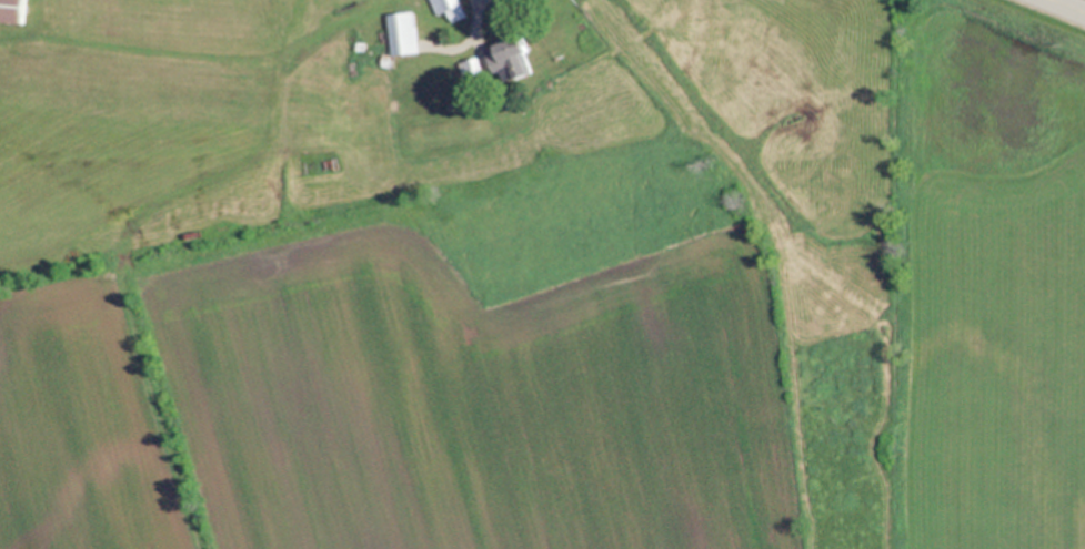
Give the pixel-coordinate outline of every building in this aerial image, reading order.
[(22,22),(0,20),(0,0),(24,0),(22,22)] [(436,14),(430,0),(459,0),(466,17),(451,22),(446,10),(436,14)] [(393,54),(392,54),(388,14),(413,11),(418,51),(393,54)] [(503,81),(499,67),(502,65),(495,45),(500,44),(500,42),(522,34),(528,51),(525,52),(532,72),(503,81)] [(364,50),(354,49),(355,41),(364,41),(364,50)] [(491,64),(485,49),(495,45),(501,61),(491,64)] [(393,54),(393,67),(381,65),(382,54),(392,54),(393,54)] [(452,64),(476,58),(481,71),(456,78),(452,64)]
